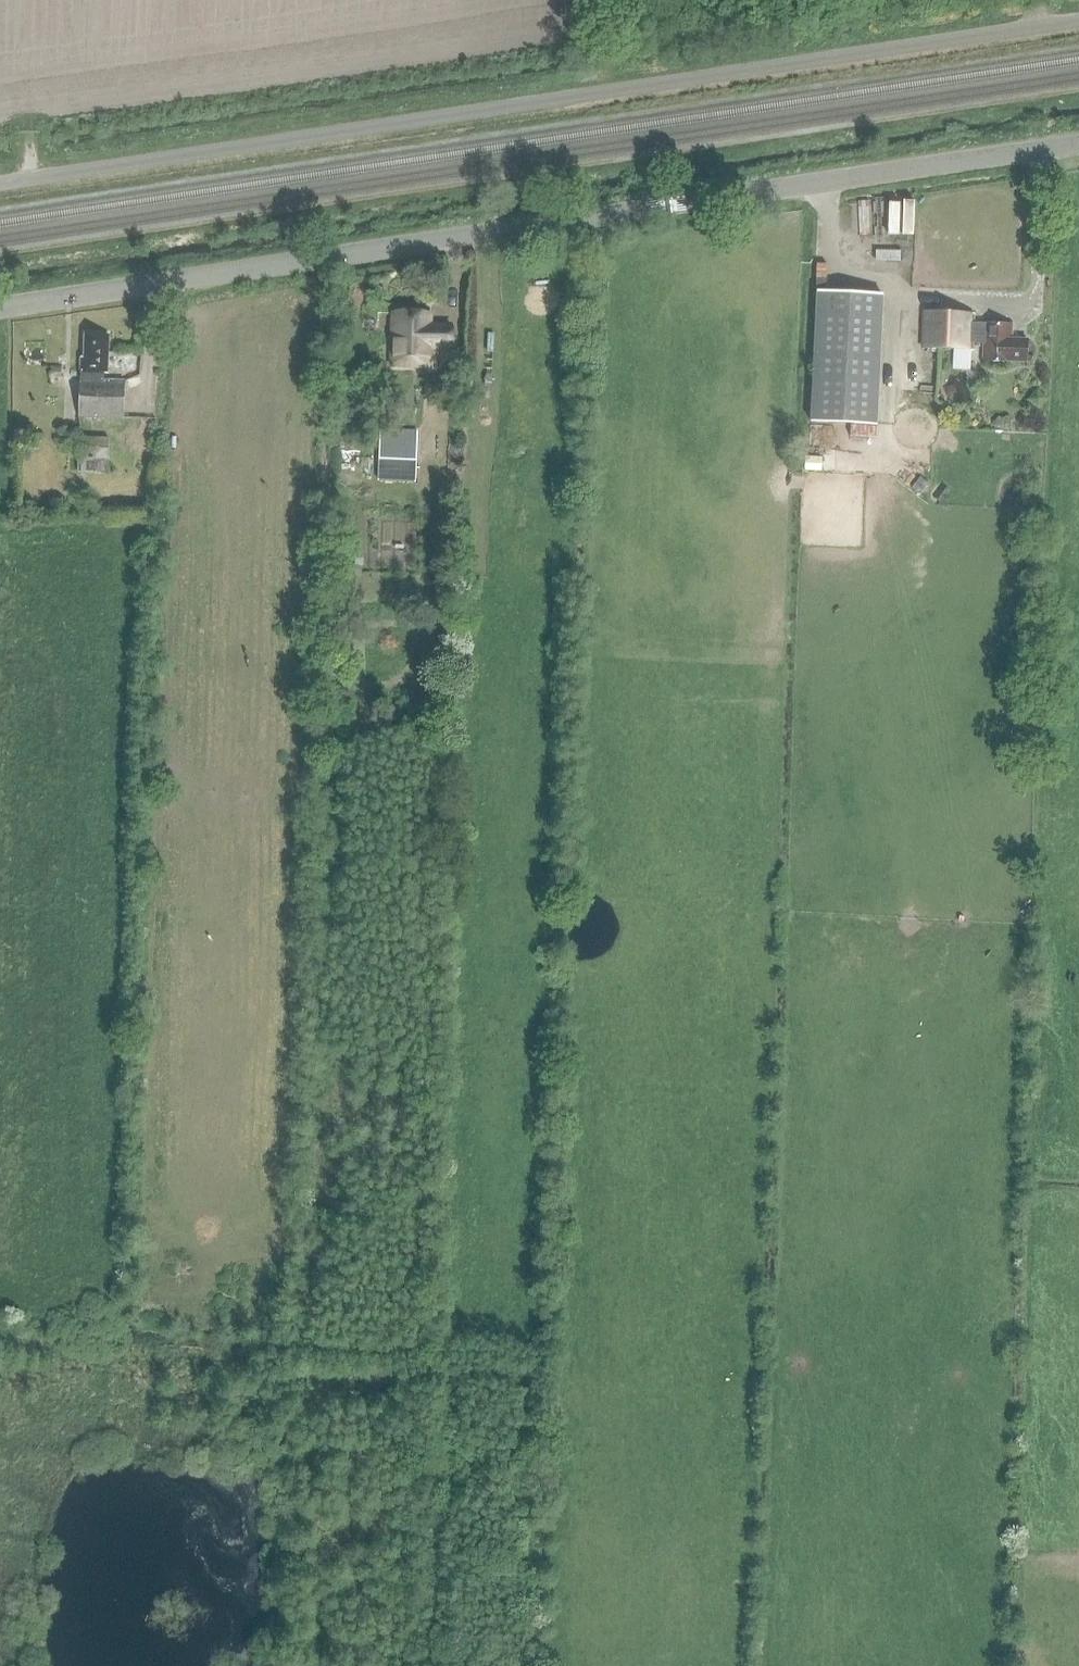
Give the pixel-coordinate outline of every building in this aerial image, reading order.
[(816,292),(810,422),(876,425),(882,295),(816,292)] [(1011,339),(1011,324),(983,323),(983,324),(972,324),(973,314),(924,312),(922,349),(972,350),(972,342),(983,343),(982,361),(1010,362),(1010,361),(1025,361),(1026,339),(1011,339)] [(451,322),(429,321),(429,314),(396,314),(396,335),(393,335),(392,364),(433,366),(433,351),(450,352),(451,322)] [(78,417),(123,418),(124,381),(103,380),(103,373),(106,373),(107,335),(84,334),(83,357),(80,357),(79,380),(78,417)] [(49,377),(60,377),(60,368),(49,367),(49,377)] [(380,434),(378,480),(414,481),(416,436),(380,434)] [(77,436),(77,472),(108,472),(108,436),(77,436)] [(354,450),(355,441),(339,440),(339,449),(354,450)]
